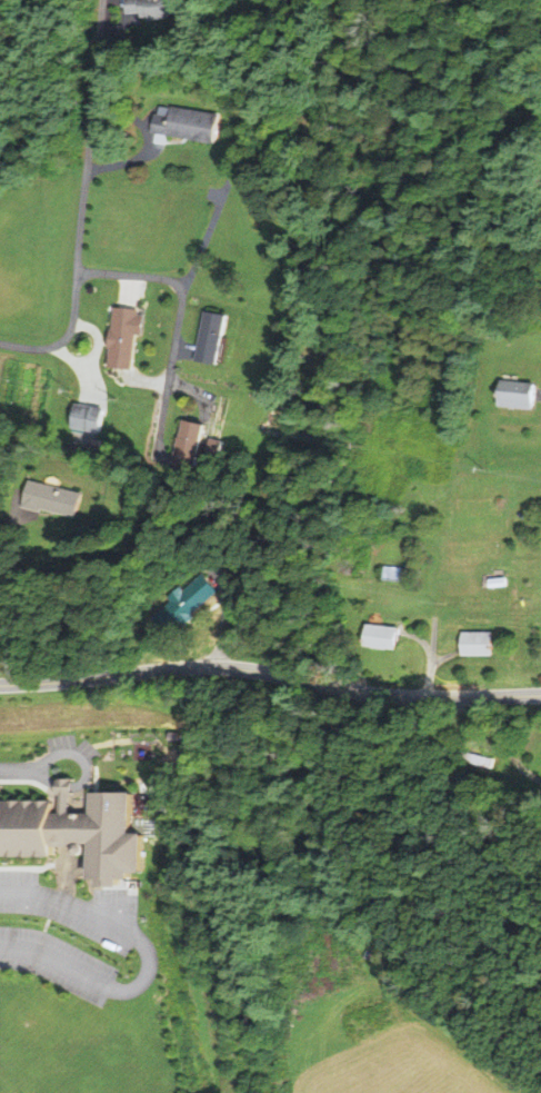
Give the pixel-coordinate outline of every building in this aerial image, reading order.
[(130,12),(144,11),(146,16),(153,14),(153,19),(184,14),(182,0),(129,0),(130,12)] [(158,115),(154,131),(219,142),(223,116),(173,107),(171,117),(158,115)] [(117,308),(112,366),(137,368),(140,332),(147,334),(149,316),(141,316),(141,310),(117,308)] [(209,311),(200,359),(223,364),(232,316),(209,311)] [(502,380),(500,404),(532,407),(534,384),(502,380)] [(79,403),(74,427),(103,433),(108,409),(79,403)] [(189,419),(186,437),(183,437),(179,463),(202,467),(210,424),(189,419)] [(216,439),(212,456),(227,458),(229,441),(216,439)] [(10,443),(7,456),(18,458),(20,445),(10,443)] [(32,479),(26,506),(44,510),(44,508),(80,517),(86,493),(32,479)] [(389,566),(387,579),(399,582),(401,568),(389,566)] [(203,575),(186,590),(182,587),(170,597),(174,600),(156,617),(170,634),(218,592),(203,575)] [(488,579),(489,587),(505,585),(505,577),(488,579)] [(367,624),(363,644),(394,648),(398,628),(367,624)] [(461,630),(461,654),(491,654),(491,632),(461,630)] [(59,854),(59,844),(98,845),(98,878),(139,878),(139,871),(150,871),(151,834),(138,834),(138,794),(97,794),(97,814),(54,814),(54,801),(0,800),(0,853),(59,854)]
